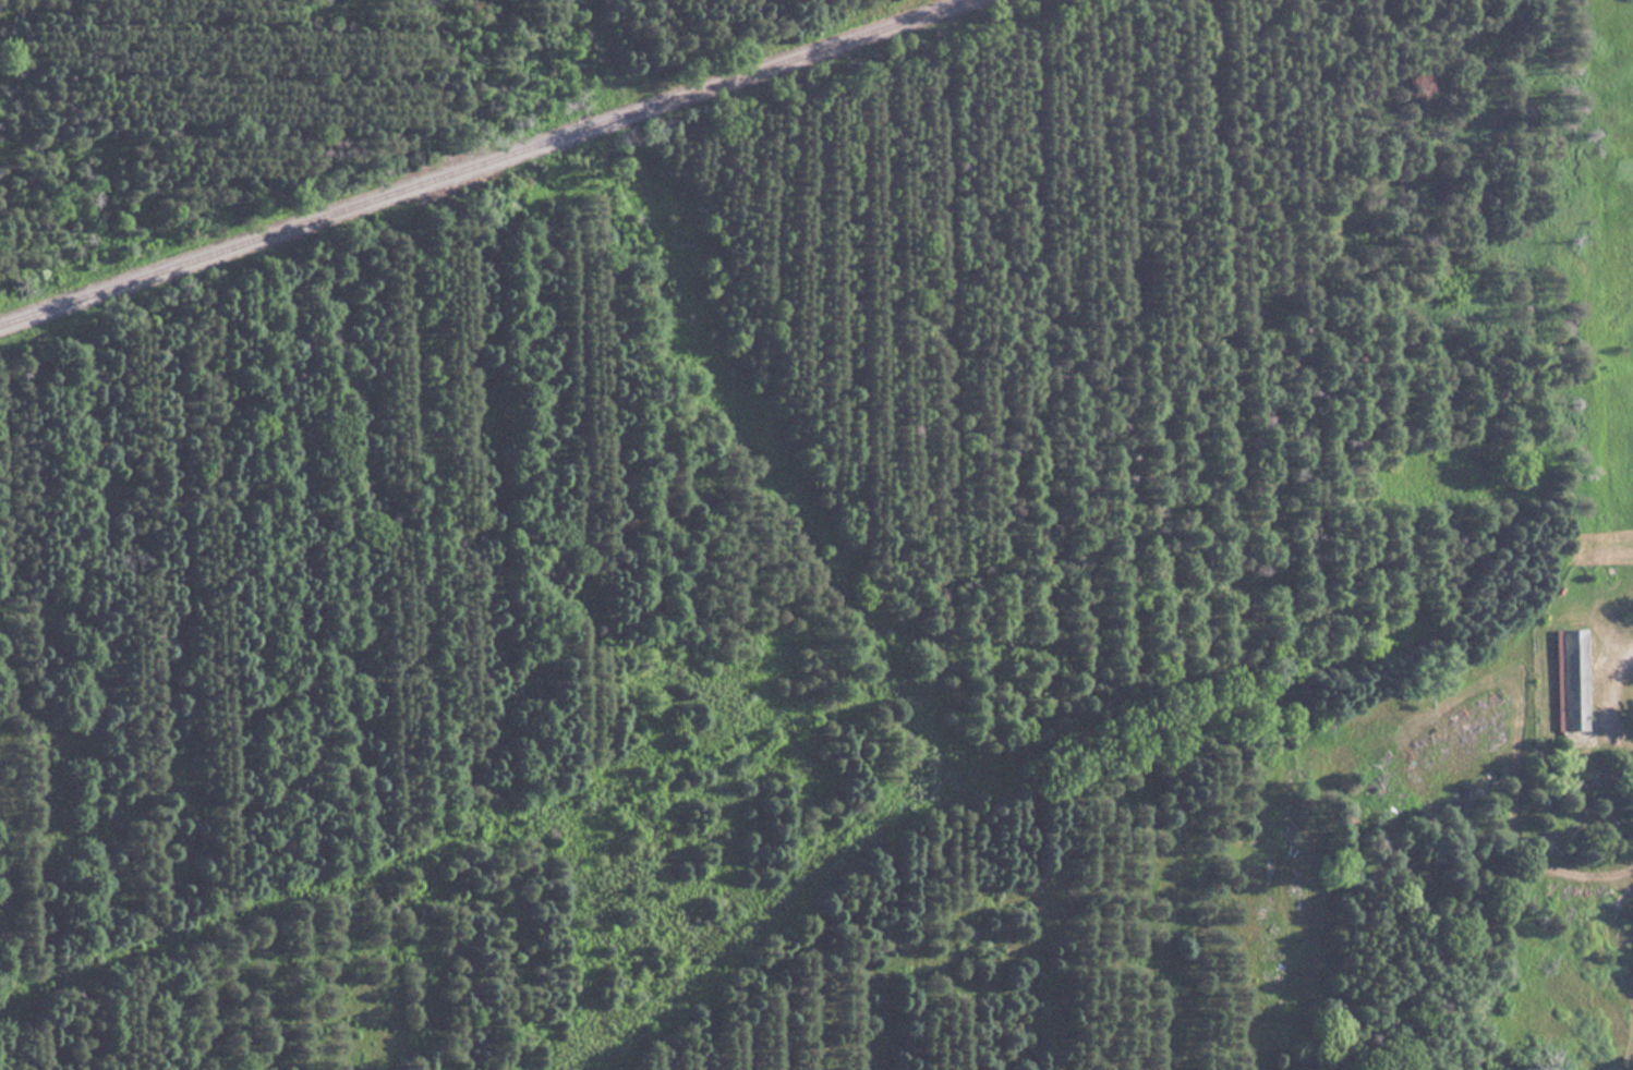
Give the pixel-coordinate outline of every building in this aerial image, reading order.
[(1586,628),(1554,629),(1556,730),(1587,729),(1586,628)]
